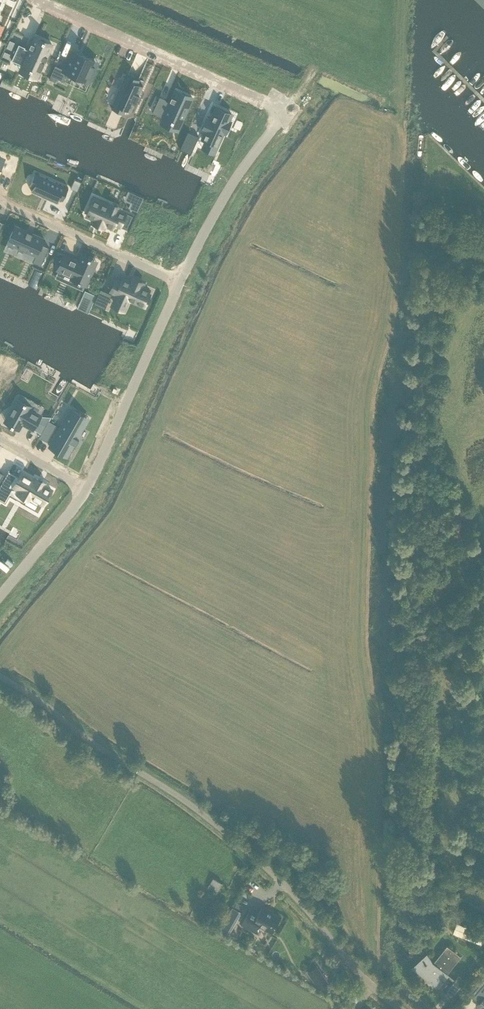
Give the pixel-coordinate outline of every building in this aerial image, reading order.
[(483,8),(483,0),(476,0),(483,8)] [(18,45),(11,60),(39,73),(44,60),(45,60),(47,56),(46,56),(52,44),(35,37),(32,43),(31,43),(29,47),(30,48),(29,50),(25,48),(25,47),(18,45)] [(55,65),(51,75),(65,81),(68,73),(83,80),(83,79),(89,82),(97,65),(90,62),(92,60),(82,56),(82,57),(76,55),(76,56),(70,53),(63,68),(55,65)] [(117,95),(111,108),(124,114),(126,109),(131,111),(130,111),(131,112),(135,103),(139,94),(142,85),(142,86),(137,84),(139,79),(127,73),(121,86),(117,95)] [(159,97),(152,113),(163,118),(164,117),(171,120),(170,121),(172,122),(173,121),(180,124),(192,97),(176,90),(173,97),(172,96),(170,100),(171,101),(170,103),(165,101),(166,100),(159,97)] [(207,116),(202,128),(205,129),(202,136),(206,138),(205,140),(217,145),(223,130),(225,131),(231,119),(229,118),(232,112),(216,105),(210,117),(207,116)] [(31,191),(57,203),(59,199),(63,201),(68,189),(34,173),(29,185),(33,187),(31,191)] [(90,202),(86,211),(88,212),(86,216),(93,219),(92,223),(104,228),(105,225),(112,228),(114,224),(126,229),(132,216),(119,210),(120,208),(108,203),(105,209),(90,202)] [(141,208),(132,228),(140,232),(141,231),(145,233),(140,244),(157,252),(160,243),(161,244),(163,239),(162,239),(168,227),(151,219),(150,222),(146,220),(149,212),(141,208)] [(14,225),(7,242),(36,255),(33,262),(41,265),(48,247),(41,244),(44,238),(14,225)] [(65,253),(58,270),(72,276),(71,278),(77,281),(77,282),(79,283),(80,282),(86,285),(92,270),(90,269),(95,259),(91,257),(91,256),(89,255),(89,256),(82,253),(80,260),(65,253)] [(116,279),(110,291),(117,294),(113,302),(125,307),(129,299),(144,306),(150,294),(147,293),(149,290),(142,287),(144,283),(132,278),(130,281),(123,278),(121,282),(116,279)] [(101,289),(94,304),(105,309),(111,294),(101,289)] [(2,398),(11,382),(0,376),(0,397),(2,398)] [(12,414),(7,422),(19,429),(22,423),(33,429),(34,427),(42,432),(48,421),(40,417),(41,415),(30,409),(31,407),(17,399),(10,413),(12,414)] [(71,408),(49,446),(66,456),(85,423),(77,418),(80,413),(71,408)] [(52,431),(56,425),(49,421),(45,427),(52,431)] [(0,485),(0,500),(5,502),(12,490),(28,499),(29,496),(43,504),(51,489),(43,485),(44,483),(36,478),(34,480),(21,472),(13,487),(3,481),(0,485)] [(207,887),(212,890),(217,893),(219,890),(223,883),(213,878),(207,887)] [(258,925),(271,932),(280,917),(268,910),(268,909),(262,906),(257,915),(249,910),(241,924),(254,932),(258,925)] [(233,907),(219,930),(228,935),(241,912),(233,907)] [(466,927),(456,923),(452,933),(479,943),(481,938),(464,932),(466,927)] [(446,974),(460,956),(446,945),(433,963),(431,962),(428,955),(413,968),(438,988),(448,975),(446,974)] [(316,965),(307,971),(318,988),(327,982),(316,965)] [(452,995),(464,980),(458,975),(446,990),(452,995)]
